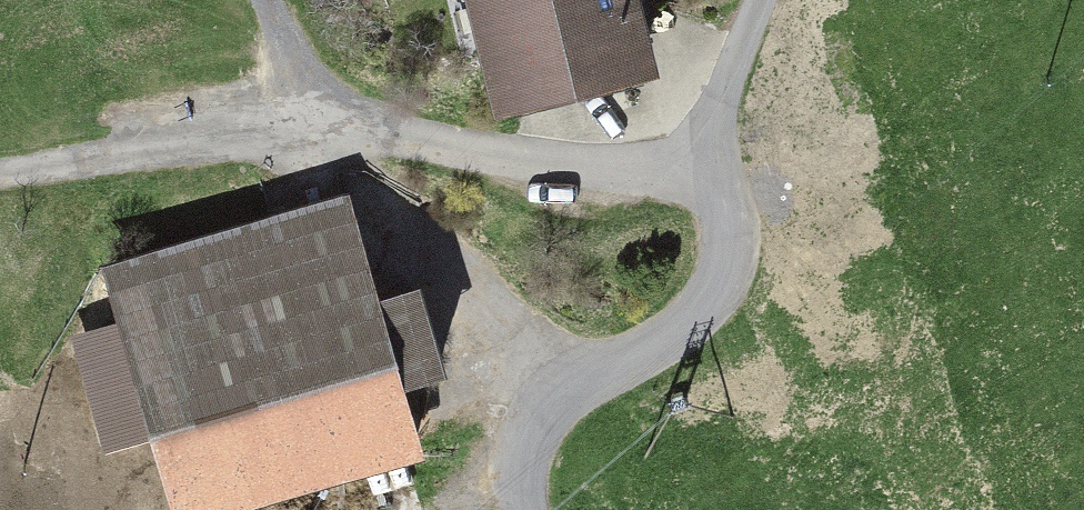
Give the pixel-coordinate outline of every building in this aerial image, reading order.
[(452,4),(484,142),(653,104),(629,0),(469,0),(452,4)] [(98,286),(161,509),(287,509),(412,475),(340,219),(98,286)]
